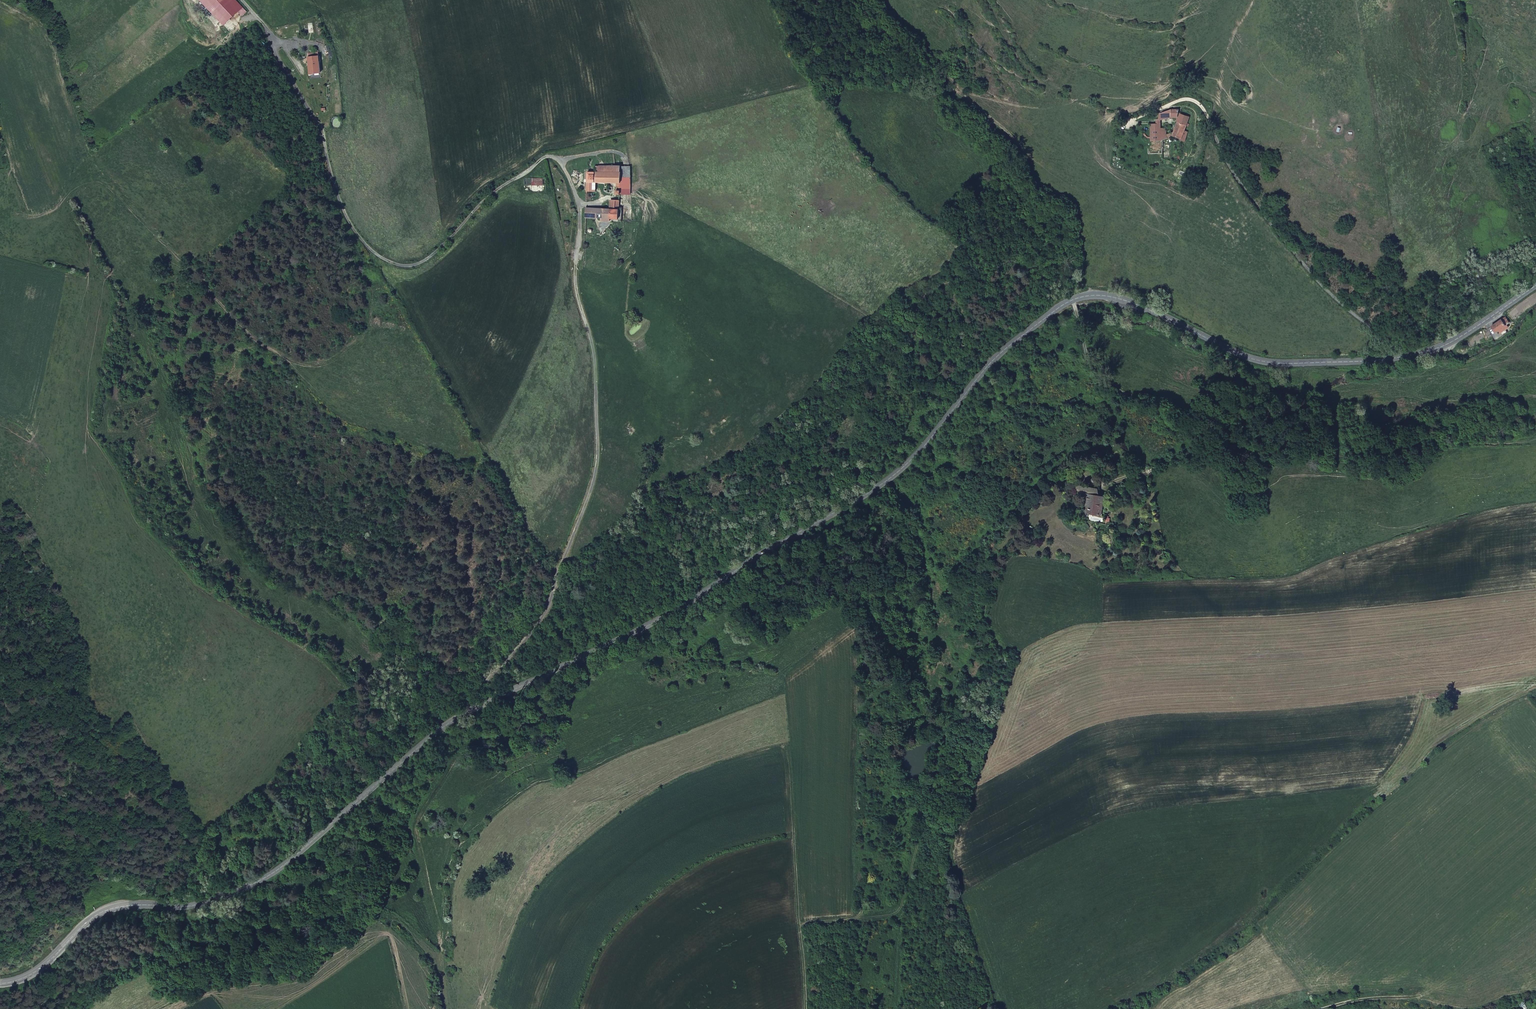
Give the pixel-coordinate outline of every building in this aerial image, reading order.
[(243,9),(234,0),(198,0),(224,28),(243,9)] [(319,56),(309,57),(310,74),(320,73),(319,56)] [(1181,111),(1175,111),(1173,112),(1164,115),(1164,119),(1181,117),(1181,114),(1181,111)] [(1191,125),(1193,118),(1185,115),(1182,124),(1190,127),(1193,127),(1193,126),(1191,125)] [(1161,124),(1155,124),(1155,142),(1166,142),(1176,137),(1186,140),(1187,136),(1190,137),(1191,134),(1188,133),(1190,127),(1182,124),(1179,132),(1170,135),(1169,128),(1166,128),(1164,128),(1164,124),(1161,124)] [(623,184),(624,191),(630,191),(630,166),(619,166),(619,172),(620,183),(620,184),(623,184)] [(587,172),(587,192),(595,192),(595,183),(599,183),(606,183),(606,195),(609,195),(609,183),(620,183),(619,172),(595,172),(587,172)] [(610,208),(586,207),(586,218),(618,219),(618,210),(622,210),(622,205),(620,205),(621,199),(617,199),(617,201),(615,201),(615,208),(610,208)] [(1502,335),(1507,331),(1510,330),(1508,327),(1510,326),(1506,319),(1492,328),(1496,335),(1500,332),(1502,335)] [(1085,513),(1101,516),(1103,498),(1098,497),(1098,490),(1072,485),(1071,493),(1073,493),(1073,496),(1079,497),(1079,494),(1088,496),(1085,513)]
